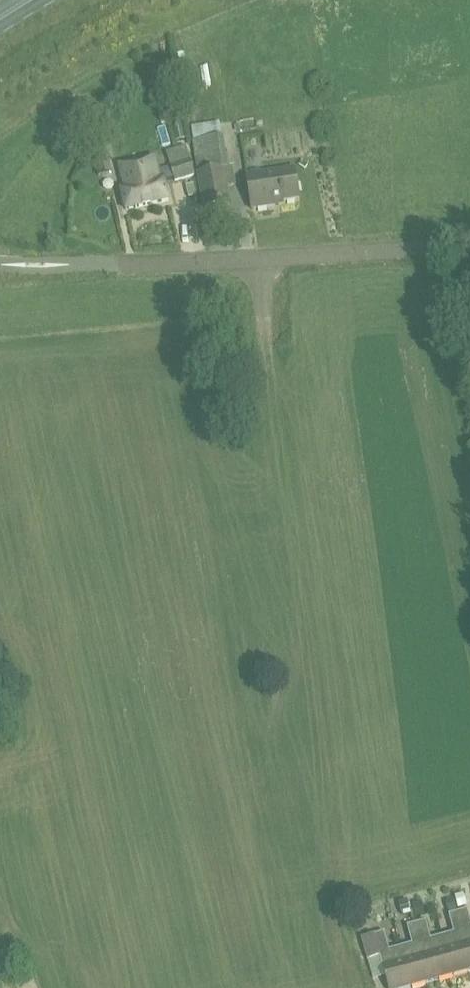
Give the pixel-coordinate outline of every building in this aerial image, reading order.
[(176,141),(185,139),(180,119),(172,121),(176,141)] [(219,122),(192,127),(194,141),(222,136),(219,122)] [(193,141),(198,174),(229,168),(224,136),(222,136),(194,141),(193,141)] [(93,156),(98,176),(113,172),(108,151),(93,156)] [(154,157),(137,161),(120,165),(125,189),(122,190),(127,210),(147,205),(169,200),(165,181),(160,182),(154,157)] [(247,176),(252,209),(275,206),(275,203),(300,199),(295,169),(247,176)] [(231,171),(201,176),(205,207),(228,203),(225,184),(233,182),(231,171)] [(467,906),(463,894),(455,896),(459,908),(467,906)] [(457,909),(453,896),(445,898),(449,912),(457,909)] [(411,913),(409,903),(400,905),(403,915),(411,913)] [(422,903),(414,905),(417,916),(424,915),(422,903)] [(468,910),(459,912),(469,953),(469,918),(468,910)] [(443,936),(453,975),(469,970),(469,953),(459,912),(449,915),(454,933),(443,936)] [(426,921),(417,923),(432,981),(453,975),(443,936),(431,939),(426,921)] [(411,986),(432,981),(417,923),(407,926),(412,944),(401,947),(411,986)] [(401,947),(389,950),(385,932),(362,938),(367,960),(380,956),(389,987),(405,987),(411,986),(401,947)]
